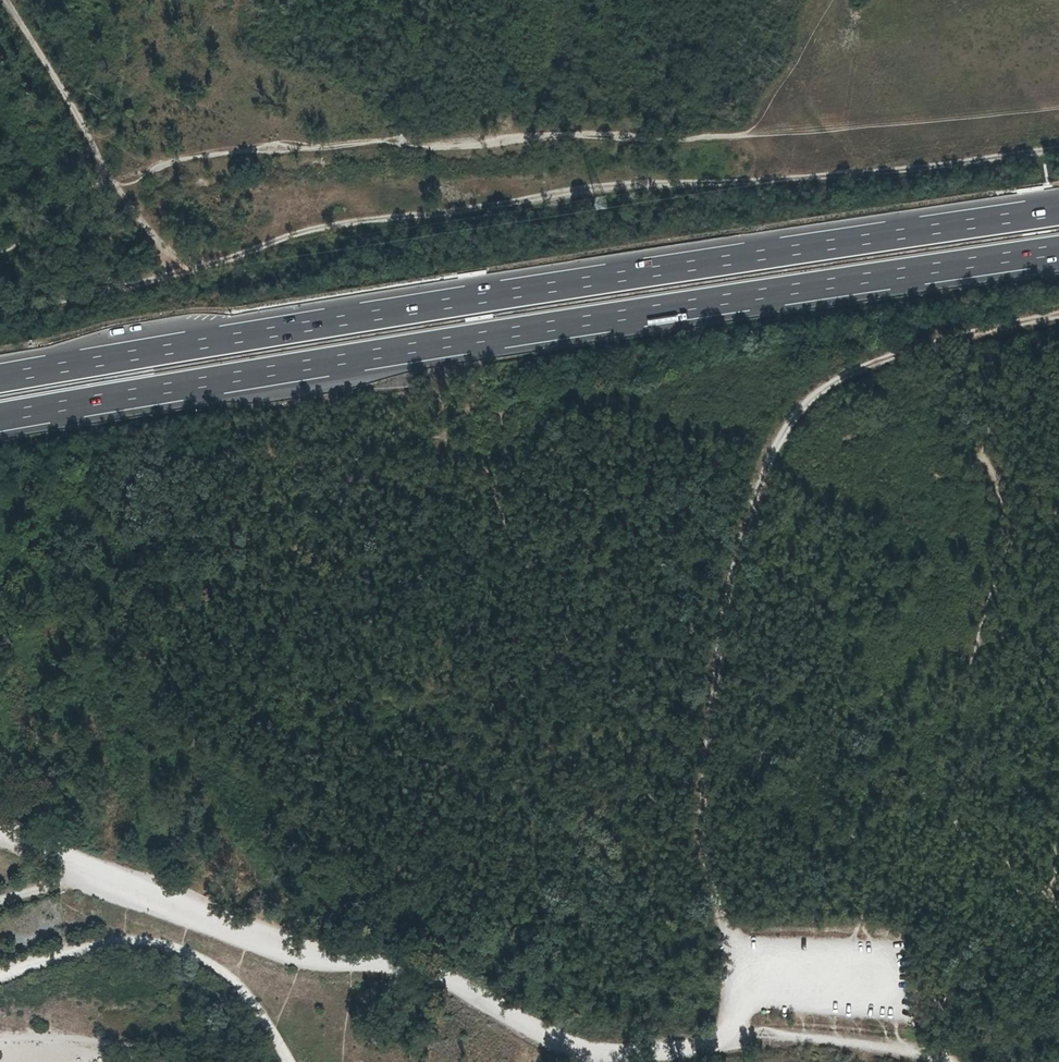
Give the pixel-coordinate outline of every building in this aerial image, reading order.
[(486,351),(522,344),(521,337),(485,344),(486,351)] [(763,1000),(763,1010),(771,1011),(771,1000),(763,1000)]
